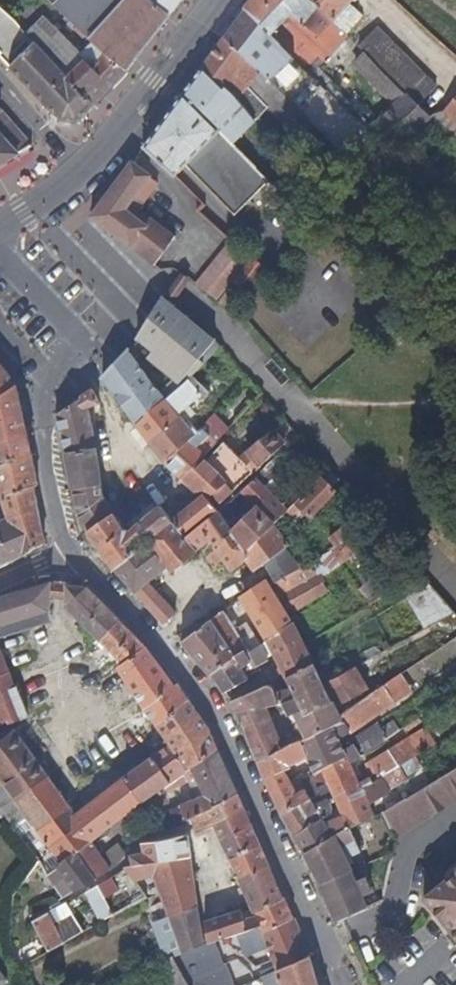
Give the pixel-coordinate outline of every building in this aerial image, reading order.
[(56,6),(50,0),(8,0),(0,8),(0,9),(38,47),(98,107),(105,100),(126,72),(104,55),(102,49),(99,47),(95,43),(88,50),(83,55),(79,50),(46,18),(56,6)] [(78,8),(108,36),(99,47),(102,49),(104,55),(126,72),(172,13),(156,0),(85,0),(78,8)] [(172,13),(182,0),(156,0),(172,13)] [(355,0),(257,0),(250,10),(285,46),(288,43),(305,59),(316,47),(321,51),(332,37),(327,32),(355,0)] [(0,9),(0,59),(11,70),(38,47),(0,9)] [(272,62),(285,46),(250,10),(247,14),(228,39),(299,111),(315,127),(329,141),(338,131),(295,88),(287,79),(272,62)] [(415,140),(423,148),(436,134),(445,144),(455,134),(455,106),(447,115),(443,111),(435,120),(422,109),(439,91),(381,33),(362,52),(367,57),(407,99),(398,110),(378,132),(333,86),(328,90),(345,108),(350,112),(393,156),(396,159),(415,140)] [(315,127),(299,111),(228,39),(205,69),(234,95),(239,100),(249,90),(265,102),(267,105),(303,141),(315,127)] [(83,55),(88,50),(83,46),(79,50),(83,55)] [(303,64),(285,46),(272,62),(287,79),(303,64)] [(98,107),(38,47),(11,70),(64,121),(67,121),(80,121),(98,107)] [(407,99),(367,57),(356,67),(398,110),(407,99)] [(218,125),(240,101),(239,100),(234,95),(205,69),(189,90),(187,92),(218,125)] [(265,102),(249,90),(239,100),(240,101),(252,116),(265,102)] [(345,108),(328,90),(321,98),(342,120),(350,112),(345,108)] [(218,125),(187,92),(144,149),(178,181),(192,167),(238,215),(258,195),(272,208),(286,194),(285,193),(275,183),(251,159),(234,142),(218,125)] [(2,112),(0,110),(0,118),(22,143),(27,141),(2,112)] [(0,118),(0,167),(30,148),(32,146),(27,141),(22,143),(0,118)] [(317,155),(329,141),(315,127),(303,141),(317,155)] [(278,163),(263,147),(251,159),(275,183),(279,178),(271,169),(278,163)] [(145,204),(158,187),(152,183),(152,179),(133,163),(93,218),(146,257),(150,260),(171,235),(154,222),(148,229),(127,214),(139,199),(145,204)] [(445,191),(455,202),(455,177),(445,191)] [(208,222),(215,216),(207,208),(200,215),(208,222)] [(245,275),(256,262),(235,244),(205,277),(226,295),(245,275)] [(250,296),(265,277),(269,273),(256,262),(245,275),(238,284),(250,296)] [(224,348),(217,340),(200,321),(190,313),(166,295),(164,297),(154,315),(145,330),(139,339),(155,351),(151,359),(175,379),(173,384),(178,389),(187,380),(194,374),(220,352),(224,348)] [(166,400),(172,395),(162,384),(158,387),(142,371),(130,351),(125,357),(109,374),(104,379),(127,407),(126,411),(138,426),(166,400)] [(15,387),(0,366),(0,396),(15,387)] [(212,391),(194,374),(187,380),(178,389),(172,395),(166,400),(178,416),(200,396),(204,399),(212,391)] [(23,424),(15,387),(0,396),(0,468),(31,454),(29,449),(23,424)] [(97,442),(91,413),(90,409),(93,406),(101,404),(91,390),(90,391),(70,407),(56,416),(60,428),(67,454),(99,450),(97,442)] [(152,444),(180,418),(178,416),(166,400),(138,426),(146,435),(152,444)] [(167,461),(199,431),(189,420),(185,423),(180,418),(152,444),(166,461),(167,461)] [(219,442),(203,427),(202,428),(199,431),(167,461),(183,478),(202,459),(219,442)] [(261,465),(288,440),(277,428),(276,430),(251,450),(249,452),(261,465)] [(253,473),(226,443),(206,462),(187,482),(188,483),(203,498),(206,495),(216,507),(253,473)] [(102,470),(99,450),(67,454),(67,456),(72,482),(74,491),(105,485),(102,470)] [(34,488),(38,485),(35,475),(31,454),(0,468),(0,498),(8,521),(0,524),(0,564),(45,544),(36,501),(34,488)] [(187,482),(206,462),(202,459),(183,478),(187,482)] [(267,479),(273,473),(267,466),(261,472),(261,474),(267,479)] [(322,504),(338,488),(322,474),(305,492),(302,495),(298,499),(298,501),(311,514),(322,504)] [(274,492),(258,477),(243,492),(261,509),(275,493),(274,492)] [(118,514),(107,499),(106,494),(105,485),(74,491),(78,511),(80,517),(86,527),(88,532),(118,514)] [(302,495),(305,492),(300,488),(292,496),(298,501),(298,499),(302,495)] [(331,513),(348,501),(349,500),(338,488),(322,504),(331,513)] [(274,524),(288,510),(284,505),(275,493),(261,509),(238,534),(251,548),(255,544),(274,524)] [(189,538),(220,512),(216,507),(206,495),(203,498),(186,511),(174,521),(186,535),(189,538)] [(288,510),(298,501),(292,496),(284,505),(288,510)] [(156,536),(174,521),(162,508),(152,515),(143,522),(150,533),(141,541),(146,545),(156,536)] [(214,549),(236,531),(221,512),(220,512),(189,538),(200,551),(209,544),(214,549)] [(141,541),(133,531),(126,530),(124,524),(118,514),(88,532),(95,542),(109,562),(117,571),(130,558),(139,551),(146,545),(141,541)] [(357,536),(370,527),(360,515),(330,537),(338,547),(351,540),(357,536)] [(171,574),(200,551),(189,538),(186,535),(174,521),(156,536),(146,545),(167,570),(171,574)] [(141,541),(150,533),(143,522),(133,531),(141,541)] [(310,530),(303,523),(286,537),(291,544),(304,534),(310,530)] [(286,537),(274,524),(255,544),(251,548),(253,549),(250,552),(246,561),(256,571),(266,563),(287,547),(291,544),(286,537)] [(380,538),(370,527),(357,536),(367,550),(380,538)] [(251,548),(238,534),(236,531),(214,549),(233,570),(246,561),(250,552),(253,549),(251,548)] [(367,550),(357,536),(351,540),(338,547),(348,560),(367,550)] [(150,585),(167,570),(146,545),(139,551),(130,558),(117,571),(120,574),(156,615),(167,604),(150,585)] [(302,568),(287,547),(266,563),(278,582),(302,568)] [(321,579),(311,563),(302,568),(278,582),(281,589),(286,585),(290,590),(306,581),(311,587),(321,579)] [(366,600),(386,588),(378,578),(359,590),(360,591),(366,600)] [(327,591),(321,579),(311,587),(306,581),(290,590),(286,585),(281,589),(289,602),(294,611),(327,591)] [(293,623),(267,580),(243,598),(269,639),(282,630),(293,623)] [(52,581),(0,599),(0,627),(20,620),(51,611),(52,581)] [(419,607),(437,596),(430,584),(412,595),(419,607)] [(121,620),(89,588),(67,585),(68,607),(84,627),(97,642),(122,621),(121,620)] [(371,605),(390,594),(386,588),(366,600),(371,605)] [(166,627),(177,616),(167,604),(156,615),(163,623),(166,627)] [(248,648),(236,630),(224,612),(222,613),(203,627),(201,627),(195,624),(177,639),(189,651),(199,661),(210,676),(211,675),(233,659),(248,648)] [(147,647),(140,639),(122,621),(97,642),(105,652),(119,668),(136,656),(147,647)] [(317,663),(306,645),(293,623),(282,630),(269,639),(272,645),(286,671),(289,678),(317,663)] [(393,647),(389,640),(384,644),(388,649),(393,647)] [(248,681),(241,669),(250,663),(254,667),(256,666),(270,659),(262,644),(250,651),(248,648),(233,659),(211,675),(219,684),(226,693),(239,686),(248,681)] [(176,685),(170,678),(152,652),(147,647),(136,656),(119,668),(112,674),(137,699),(146,708),(176,685)] [(11,672),(9,667),(2,650),(0,651),(0,677),(11,672)] [(357,666),(351,652),(331,662),(338,676),(357,666)] [(335,705),(327,682),(320,670),(326,667),(323,660),(317,663),(289,678),(293,686),(280,692),(278,696),(281,705),(284,704),(298,700),(307,717),(335,705)] [(370,689),(357,666),(338,676),(327,682),(335,705),(336,706),(370,689)] [(11,672),(0,677),(0,725),(7,722),(11,724),(30,716),(11,672)] [(415,690),(404,674),(402,675),(378,691),(389,708),(415,690)] [(157,723),(189,700),(178,684),(176,685),(146,708),(155,720),(157,723)] [(266,707),(281,705),(278,696),(280,692),(272,686),(247,697),(232,703),(239,712),(244,723),(250,738),(259,759),(260,761),(301,741),(297,734),(292,737),(290,735),(279,739),(266,707)] [(345,750),(341,741),(389,708),(378,691),(364,701),(340,716),(341,719),(342,720),(337,723),(310,736),(301,741),(260,761),(268,782),(276,796),(285,814),(312,800),(303,782),(300,777),(293,783),(286,774),(293,768),(291,765),(300,760),(298,754),(304,751),(315,773),(312,776),(319,789),(330,783),(325,771),(348,756),(352,764),(360,758),(352,747),(345,750)] [(181,731),(200,715),(198,713),(189,700),(157,723),(166,734),(172,742),(179,752),(191,742),(181,731)] [(310,736),(337,723),(342,720),(341,719),(340,716),(336,706),(335,705),(307,717),(298,700),(284,704),(290,717),(293,716),(296,720),(301,722),(310,736)] [(195,762),(218,745),(213,734),(200,715),(181,731),(191,742),(179,752),(172,742),(161,751),(156,756),(172,780),(195,762)] [(48,775),(35,756),(14,728),(0,734),(0,786),(6,782),(19,797),(23,794),(48,775)] [(405,764),(429,748),(416,732),(389,750),(394,756),(401,766),(405,764)] [(366,754),(389,738),(385,735),(362,749),(366,754)] [(238,792),(235,785),(222,754),(218,745),(195,762),(172,780),(164,786),(168,792),(195,776),(204,794),(180,805),(183,813),(156,825),(154,823),(139,828),(141,836),(142,835),(177,826),(189,824),(195,825),(191,815),(238,792)] [(392,772),(387,765),(392,762),(390,759),(394,756),(389,750),(371,762),(382,779),(383,778),(392,772)] [(172,780),(156,756),(139,768),(126,778),(142,803),(164,786),(172,780)] [(364,790),(352,764),(348,756),(325,771),(330,783),(337,799),(347,792),(353,800),(365,793),(364,790)] [(392,772),(401,766),(394,756),(390,759),(392,762),(387,765),(392,772)] [(436,781),(382,813),(387,821),(393,832),(394,835),(453,799),(455,797),(455,768),(436,781)] [(63,796),(65,794),(62,789),(59,791),(51,780),(54,777),(50,773),(48,775),(23,794),(19,797),(0,812),(5,818),(14,829),(28,818),(40,834),(72,808),(63,796)] [(321,795),(319,789),(312,776),(303,782),(312,800),(321,795)] [(93,839),(129,813),(142,803),(126,778),(118,784),(90,805),(77,814),(80,820),(49,846),(61,863),(78,851),(92,841),(93,839)] [(370,819),(376,816),(371,804),(391,793),(382,779),(364,790),(365,793),(353,800),(347,792),(337,799),(337,801),(340,809),(344,817),(329,825),(326,820),(297,837),(298,838),(305,850),(307,855),(344,834),(351,830),(370,819)] [(6,782),(0,786),(0,812),(19,797),(6,782)] [(214,825),(246,809),(238,792),(191,815),(195,825),(199,833),(211,827),(214,825)] [(326,820),(317,805),(315,806),(312,800),(285,814),(291,824),(297,837),(326,820)] [(340,809),(337,801),(331,805),(335,812),(340,809)] [(49,846),(80,820),(77,814),(76,815),(72,808),(40,834),(47,843),(49,846)] [(259,845),(252,828),(253,826),(246,809),(214,825),(219,834),(231,857),(259,845)] [(387,821),(382,813),(376,816),(370,819),(376,827),(387,821)] [(361,850),(351,830),(344,834),(307,855),(321,879),(323,883),(353,871),(350,865),(354,862),(352,855),(361,850)] [(191,856),(188,834),(145,843),(145,846),(145,853),(132,857),(134,868),(153,864),(162,863),(191,856)] [(116,866),(107,852),(101,856),(92,841),(78,851),(89,868),(96,878),(116,866)] [(61,863),(49,846),(47,843),(34,852),(39,859),(49,872),(61,863)] [(240,879),(268,865),(261,849),(259,845),(231,857),(233,861),(240,879)] [(96,878),(89,868),(78,851),(61,863),(49,872),(65,895),(68,893),(96,878)] [(196,898),(191,856),(162,863),(153,864),(161,887),(165,900),(160,901),(162,908),(167,906),(170,915),(198,905),(196,898)] [(161,887),(153,864),(134,868),(124,870),(140,887),(147,895),(161,887)] [(282,896),(273,875),(268,865),(240,879),(246,893),(254,910),(280,898),(282,896)] [(454,870),(452,874),(449,876),(447,876),(424,896),(455,932),(455,868),(454,870)] [(365,898),(378,892),(375,885),(371,886),(367,878),(357,881),(353,871),(323,883),(326,889),(335,911),(340,922),(344,919),(370,907),(365,898)] [(118,890),(111,877),(104,881),(99,885),(106,898),(118,890)] [(106,898),(99,885),(85,892),(94,907),(101,921),(114,914),(106,898)] [(135,902),(147,895),(140,887),(128,894),(135,902)] [(262,932),(294,918),(285,896),(282,896),(280,898),(254,910),(255,914),(237,921),(234,916),(230,917),(228,915),(205,924),(209,940),(210,944),(227,937),(260,925),(262,932)] [(202,943),(200,925),(198,905),(170,915),(177,939),(179,946),(181,951),(202,943)] [(61,936),(49,913),(33,921),(35,925),(46,944),(49,951),(70,939),(67,933),(61,936)] [(312,962),(309,954),(303,941),(296,923),(294,918),(262,932),(276,967),(262,973),(267,984),(319,984),(317,981),(312,962)] [(202,943),(181,951),(180,951),(173,957),(172,958),(185,981),(187,984),(213,984),(219,982),(202,943)] [(185,981),(172,958),(158,967),(168,984),(187,984),(185,981)] [(8,980),(0,970),(0,984),(3,984),(8,980)]
